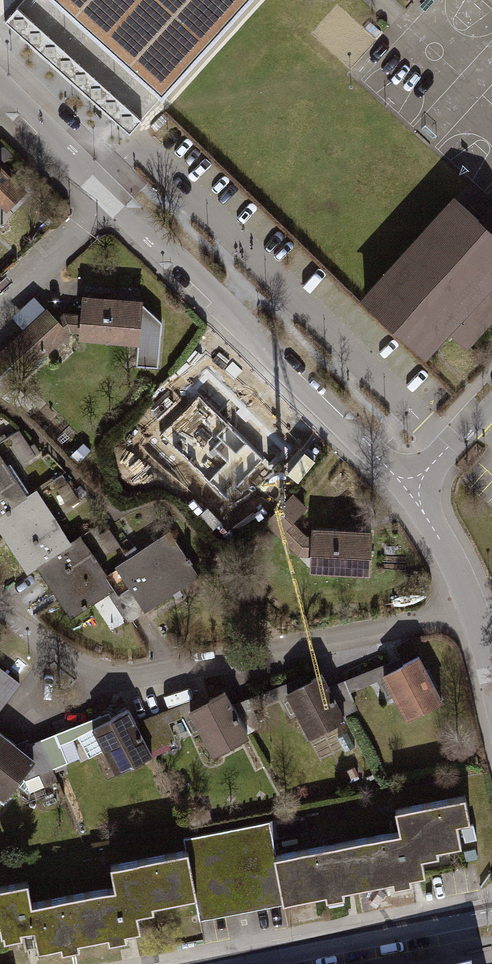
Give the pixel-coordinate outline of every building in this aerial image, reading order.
[(162,92),(245,0),(58,0),(162,92)] [(7,211),(28,190),(0,161),(0,204),(7,211)] [(431,369),(445,354),(459,367),(491,332),(491,207),(479,221),(456,200),(361,304),(431,369)] [(143,298),(83,294),(81,312),(65,312),(57,318),(71,333),(80,331),(79,338),(140,345),(143,298)] [(0,351),(0,397),(71,333),(57,318),(48,308),(0,351)] [(151,393),(161,408),(193,388),(184,373),(151,393)] [(263,460),(197,397),(159,436),(225,500),(263,460)] [(27,573),(38,567),(69,617),(108,593),(114,589),(81,532),(71,539),(37,489),(29,494),(0,454),(0,532),(27,573)] [(373,529),(313,526),(313,530),(305,530),(295,521),(310,508),(294,492),(264,522),(298,556),(311,556),(311,570),(372,573),(373,529)] [(173,528),(116,565),(131,588),(119,595),(114,589),(108,593),(126,621),(143,607),(146,611),(203,578),(173,528)] [(417,654),(382,674),(410,720),(444,699),(417,654)] [(23,684),(0,666),(0,714),(23,684)] [(322,672),(286,693),(314,742),(350,721),(322,672)] [(225,691),(191,707),(214,756),(248,740),(225,691)] [(127,710),(93,727),(116,773),(152,754),(127,710)] [(0,733),(0,797),(4,800),(35,758),(0,733)] [(273,857),(282,902),(423,874),(420,860),(438,857),(436,849),(461,844),(456,823),(469,820),(464,797),(395,810),(400,832),(273,857)] [(282,910),(267,827),(188,841),(203,924),(282,910)] [(3,945),(29,940),(33,959),(139,939),(136,921),(153,918),(152,909),(195,902),(187,858),(112,871),(116,895),(30,910),(27,890),(0,895),(0,931),(3,945)]
